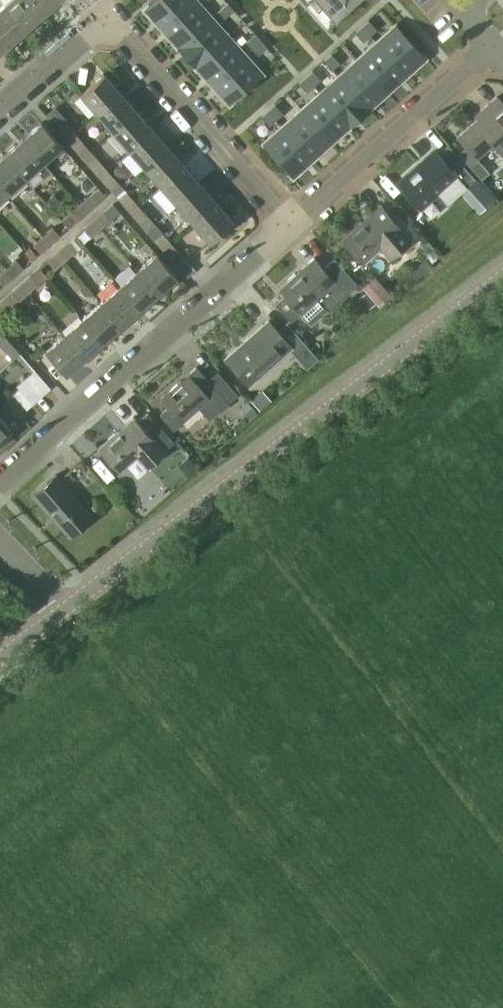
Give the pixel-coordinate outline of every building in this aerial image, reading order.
[(34,0),(7,0),(4,2),(26,28),(45,12),(34,0)] [(45,12),(58,0),(34,0),(45,12)] [(144,9),(161,29),(193,0),(154,0),(153,0),(144,9)] [(161,29),(177,47),(211,17),(196,0),(193,0),(161,29)] [(333,15),(349,0),(320,0),(333,15)] [(0,6),(0,34),(9,44),(26,28),(4,2),(0,6)] [(227,3),(218,11),(224,18),(234,10),(227,3)] [(177,47),(195,67),(229,36),(211,17),(177,47)] [(368,20),(362,26),(370,35),(377,29),(368,20)] [(395,25),(376,42),(406,76),(425,58),(395,25)] [(362,26),(355,32),(363,42),(370,35),(362,26)] [(0,34),(0,51),(9,44),(0,34)] [(255,34),(246,42),(252,49),(261,40),(255,34)] [(229,36),(195,67),(212,85),(245,55),(229,36)] [(261,40),(252,49),(258,55),(267,47),(261,40)] [(376,42),(357,59),(387,92),(406,76),(376,42)] [(331,54),(324,60),(332,69),(339,63),(331,54)] [(245,55),(212,85),(215,89),(220,95),(229,104),(251,85),(257,80),(263,74),(245,55)] [(357,59),(339,75),(369,109),(387,92),(357,59)] [(312,71),(305,77),(314,86),(321,80),(312,71)] [(80,93),(97,112),(120,91),(104,72),(80,93)] [(339,75),(319,93),(349,127),(369,109),(339,75)] [(305,77),(299,83),(307,92),(314,86),(305,77)] [(136,110),(120,91),(97,112),(113,131),(136,110)] [(319,93),(301,109),(331,143),(349,127),(319,93)] [(498,96),(482,109),(485,113),(458,136),(466,146),(459,152),(481,179),(488,172),(476,158),(493,143),(502,154),(502,102),(498,96)] [(275,104),(268,110),(276,120),(283,113),(275,104)] [(301,109),(282,126),(312,160),(331,143),(301,109)] [(48,119),(57,130),(67,121),(58,110),(48,119)] [(152,128),(136,110),(113,131),(129,149),(152,128)] [(268,110),(261,116),(269,126),(276,120),(268,110)] [(43,161),(62,144),(41,121),(22,138),(43,161)] [(58,130),(66,139),(75,131),(66,122),(58,130)] [(282,126),(262,144),(293,177),(312,160),(282,126)] [(169,146),(152,128),(129,149),(145,167),(169,146)] [(91,150),(75,131),(66,139),(82,158),(91,150)] [(25,177),(43,161),(22,138),(4,154),(25,177)] [(185,165),(169,146),(145,167),(161,186),(185,165)] [(82,158),(98,176),(107,168),(91,150),(82,158)] [(438,192),(443,198),(448,204),(467,187),(435,151),(399,183),(421,207),(426,214),(435,206),(429,200),(438,192)] [(25,177),(4,154),(0,158),(0,186),(7,193),(25,177)] [(201,183),(185,165),(161,186),(177,204),(201,183)] [(123,186),(107,168),(98,176),(114,194),(123,186)] [(217,202),(201,183),(177,204),(193,222),(217,202)] [(98,186),(80,203),(88,211),(106,196),(98,186)] [(114,194),(130,213),(139,205),(123,186),(114,194)] [(234,221),(217,202),(193,222),(210,241),(234,221)] [(88,211),(80,203),(62,219),(69,228),(88,211)] [(93,220),(101,229),(120,212),(113,203),(93,220)] [(155,223),(139,205),(130,213),(146,231),(155,223)] [(363,264),(381,248),(391,260),(410,243),(378,207),(341,238),(355,254),(363,264)] [(92,237),(101,229),(93,220),(84,228),(92,237)] [(154,240),(162,249),(171,242),(155,223),(146,231),(154,240)] [(52,227),(44,235),(51,243),(60,236),(52,227)] [(44,235),(33,245),(41,253),(51,243),(44,235)] [(65,261),(84,245),(75,236),(57,252),(65,261)] [(181,252),(171,242),(162,249),(187,278),(196,270),(180,252),(181,252)] [(56,270),(65,261),(57,252),(47,260),(56,270)] [(156,253),(137,269),(157,293),(176,276),(156,253)] [(334,257),(324,267),(315,257),(278,289),(284,296),(275,304),(291,322),(300,314),(317,298),(328,310),(347,293),(346,293),(357,283),(334,257)] [(15,260),(7,267),(15,276),(23,268),(15,260)] [(0,274),(0,282),(4,286),(15,276),(7,267),(0,274)] [(28,293),(46,276),(38,268),(20,284),(28,293)] [(137,269),(119,285),(139,309),(157,293),(137,269)] [(19,302),(28,293),(20,284),(11,293),(19,302)] [(139,309),(119,285),(100,301),(121,325),(139,309)] [(100,301),(82,317),(103,341),(121,325),(100,301)] [(82,317),(64,333),(85,357),(103,341),(82,317)] [(249,385),(292,347),(269,321),(227,359),(249,385)] [(85,357),(64,333),(45,350),(66,373),(85,357)] [(20,353),(4,335),(0,338),(0,345),(12,359),(20,353)] [(228,403),(207,379),(196,366),(160,398),(168,408),(160,415),(173,430),(199,408),(209,420),(228,403)] [(26,378),(41,396),(51,388),(35,370),(26,378)] [(41,396),(26,378),(16,386),(19,388),(3,402),(8,408),(18,399),(26,409),(41,396)] [(164,451),(173,442),(166,434),(156,442),(133,416),(97,448),(119,473),(136,458),(146,469),(165,453),(164,451)] [(15,438),(8,431),(11,428),(0,417),(0,452),(15,438)] [(88,526),(87,521),(92,517),(55,474),(32,495),(69,537),(74,532),(79,533),(88,526)]
